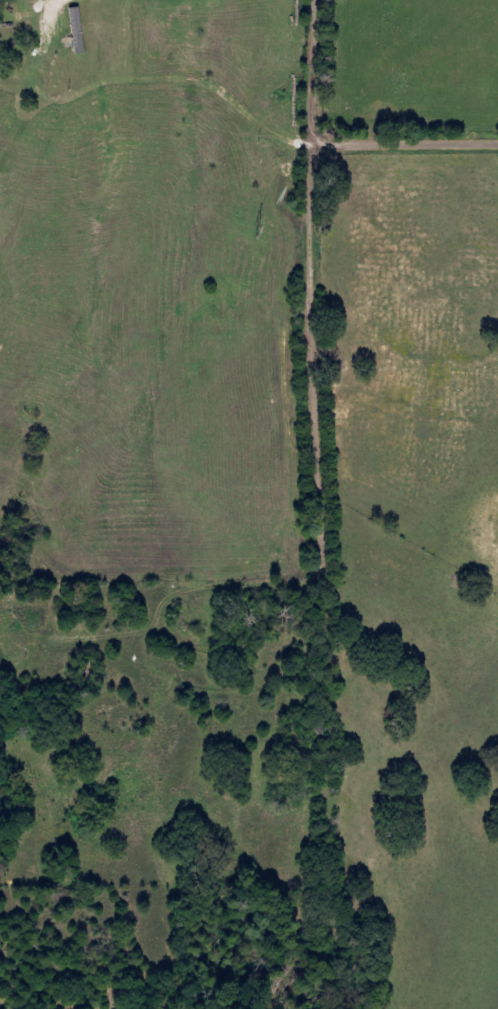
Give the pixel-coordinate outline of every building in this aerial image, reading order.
[(72,8),(75,54),(88,54),(86,7),(72,8)]
